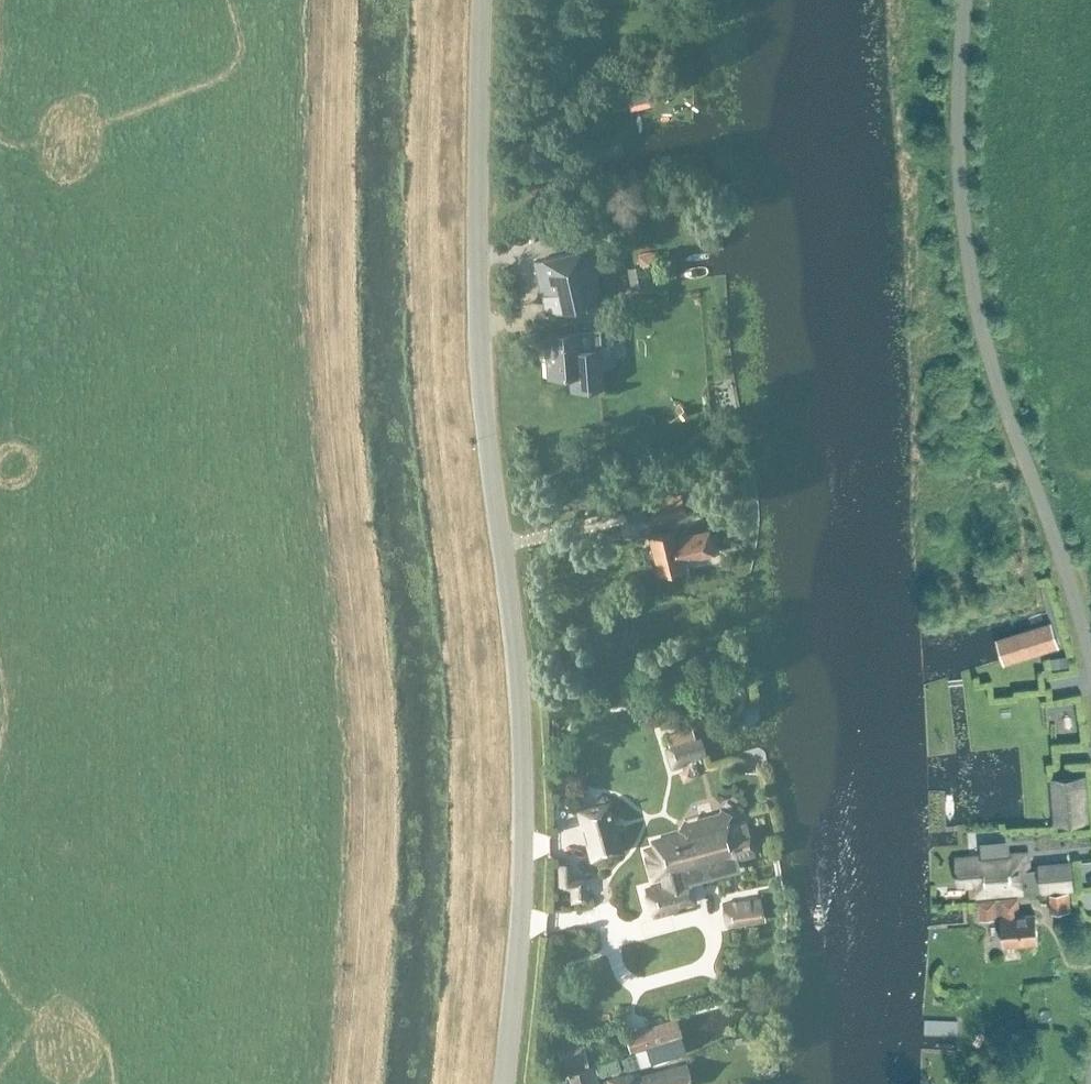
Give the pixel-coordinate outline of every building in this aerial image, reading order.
[(611,101),(643,92),(638,75),(606,85),(611,101)] [(626,111),(647,107),(645,93),(623,97),(626,111)] [(558,225),(558,224),(571,221),(569,212),(556,215),(558,225)] [(534,262),(545,311),(602,298),(592,257),(591,249),(534,262)] [(659,270),(656,252),(637,255),(639,267),(626,269),(630,292),(647,289),(644,272),(659,270)] [(599,349),(579,351),(578,331),(575,332),(574,326),(571,318),(563,319),(561,327),(561,333),(543,334),(547,377),(569,375),(570,390),(602,387),(599,349)] [(657,575),(680,569),(682,573),(713,566),(712,561),(715,560),(714,554),(708,530),(674,538),(672,531),(648,536),(657,575)] [(977,624),(985,663),(1061,636),(1053,599),(977,624)] [(977,745),(972,745),(965,673),(927,688),(929,752),(977,745)] [(684,763),(706,756),(701,737),(695,739),(691,729),(665,736),(669,747),(665,749),(671,772),(681,770),(684,763)] [(1088,819),(1084,774),(1052,777),(1056,822),(1088,819)] [(592,858),(620,851),(607,804),(579,811),(592,858)] [(756,856),(746,821),(735,824),(732,816),(728,817),(731,813),(720,807),(718,811),(686,819),(683,818),(677,829),(684,834),(649,842),(651,849),(641,851),(649,884),(660,881),(661,885),(644,889),(651,920),(676,914),(679,908),(698,904),(693,882),(740,872),(738,860),(756,856)] [(1027,851),(956,856),(958,880),(970,880),(971,894),(1030,890),(1027,851)] [(1038,863),(1041,890),(1073,887),(1070,859),(1038,863)] [(1072,909),(1069,890),(1049,893),(1052,912),(1072,909)] [(981,916),(1002,914),(1005,943),(1037,940),(1034,912),(1019,913),(1018,896),(980,899),(981,916)] [(761,899),(723,904),(726,926),(763,921),(761,899)] [(687,1053),(681,1037),(681,1036),(675,1017),(624,1034),(626,1040),(630,1053),(632,1052),(633,1056),(635,1056),(640,1068),(651,1065),(687,1053)] [(563,1072),(588,1067),(584,1045),(559,1050),(563,1072)] [(598,1079),(622,1072),(619,1060),(595,1067),(598,1079)] [(641,1078),(635,1079),(634,1073),(609,1080),(610,1083),(691,1083),(685,1064),(640,1076),(641,1078)] [(571,1083),(597,1083),(592,1068),(569,1075),(571,1083)]
